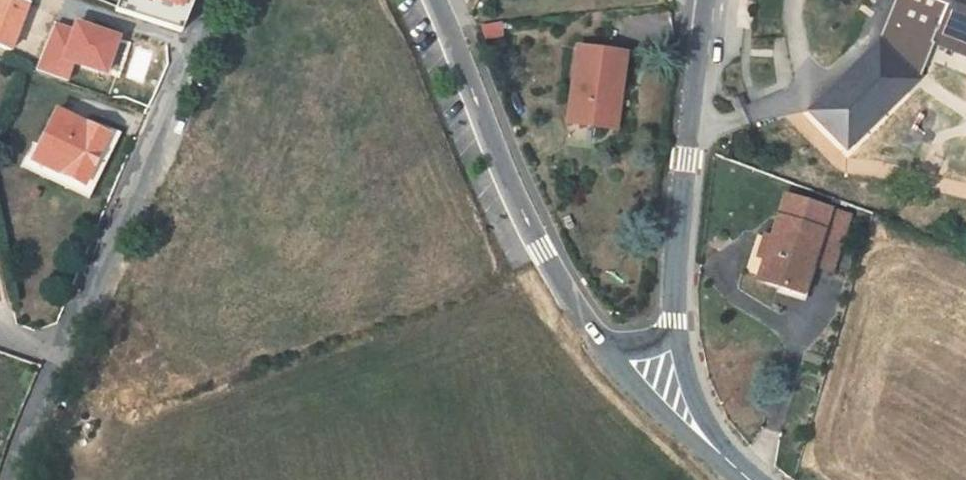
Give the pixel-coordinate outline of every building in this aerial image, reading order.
[(21,0),(0,0),(0,43),(12,47),(29,3),(21,0)] [(120,4),(178,26),(187,0),(121,0),(120,4)] [(893,9),(927,22),(937,47),(965,57),(965,0),(896,0),(893,9)] [(926,81),(937,47),(927,22),(893,9),(881,37),(809,111),(846,155),(926,81)] [(66,80),(74,60),(107,72),(120,36),(78,21),(74,30),(56,24),(38,69),(66,80)] [(628,49),(581,43),(566,125),(619,130),(624,89),(628,49)] [(146,110),(154,91),(112,73),(104,92),(146,110)] [(109,132),(60,107),(34,161),(43,166),(85,185),(109,132)] [(795,165),(781,209),(775,230),(767,253),(810,266),(819,235),(828,208),(849,213),(858,184),(795,165)] [(768,228),(775,230),(781,209),(774,206),(768,228)] [(841,242),(849,213),(828,208),(819,235),(841,242)]
